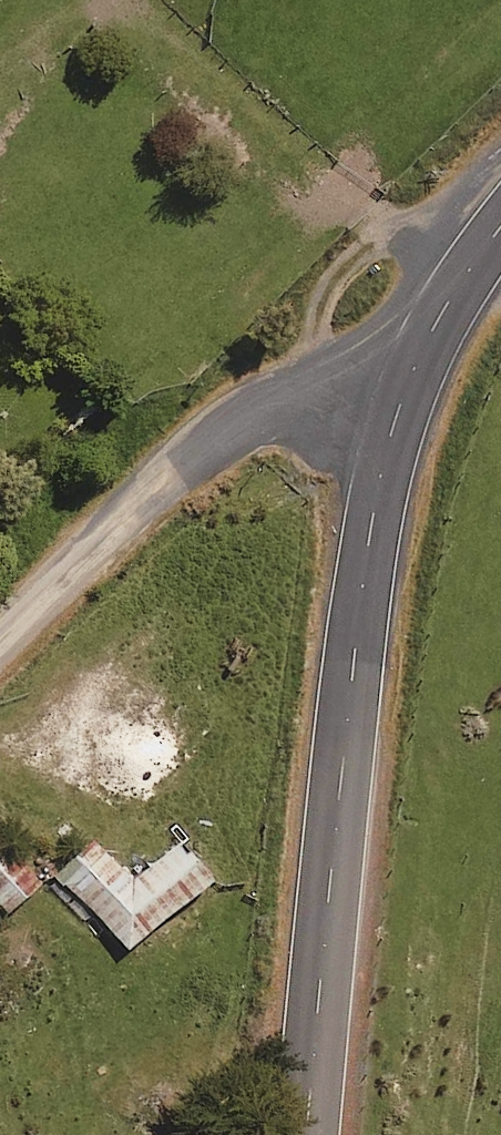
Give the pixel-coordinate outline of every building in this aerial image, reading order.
[(0,837),(0,906),(3,909),(37,878),(0,837)] [(120,946),(207,875),(177,838),(126,879),(98,845),(62,875),(120,946)]
